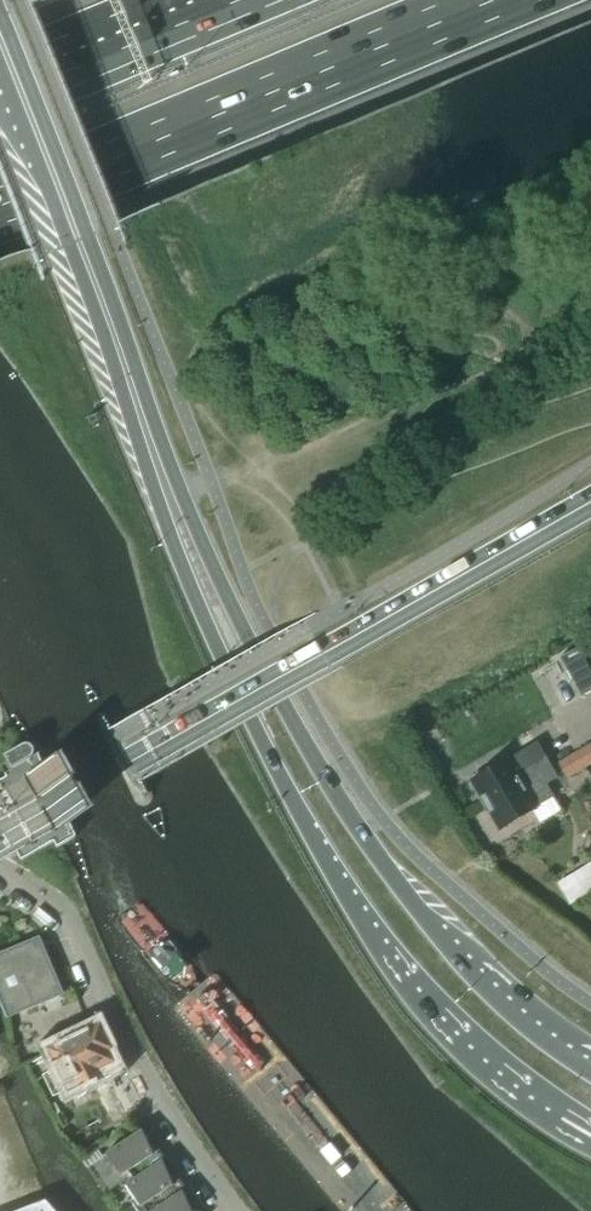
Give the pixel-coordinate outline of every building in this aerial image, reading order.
[(562,659),(581,696),(590,690),(590,671),(579,649),(570,654),(562,659)] [(507,761),(472,782),(485,805),(521,784),(550,766),(537,744),(507,761)] [(521,784),(485,805),(499,828),(534,807),(552,796),(545,785),(557,778),(550,766),(521,784)] [(557,882),(570,904),(590,891),(590,862),(557,882)] [(7,1017),(63,993),(39,938),(0,955),(0,1001),(7,1017)] [(70,1087),(113,1067),(105,1049),(109,1047),(99,1027),(52,1050),(61,1068),(46,1076),(55,1094),(70,1087)] [(126,1185),(163,1161),(163,1160),(154,1166),(145,1152),(151,1148),(142,1129),(105,1154),(116,1169),(112,1171),(123,1187),(126,1184),(126,1185)] [(183,1191),(174,1196),(165,1183),(171,1179),(163,1161),(126,1185),(136,1200),(133,1202),(139,1210),(153,1210),(183,1191)] [(153,1210),(189,1210),(191,1209),(183,1191),(153,1210)] [(46,1200),(17,1210),(56,1210),(46,1200)]
